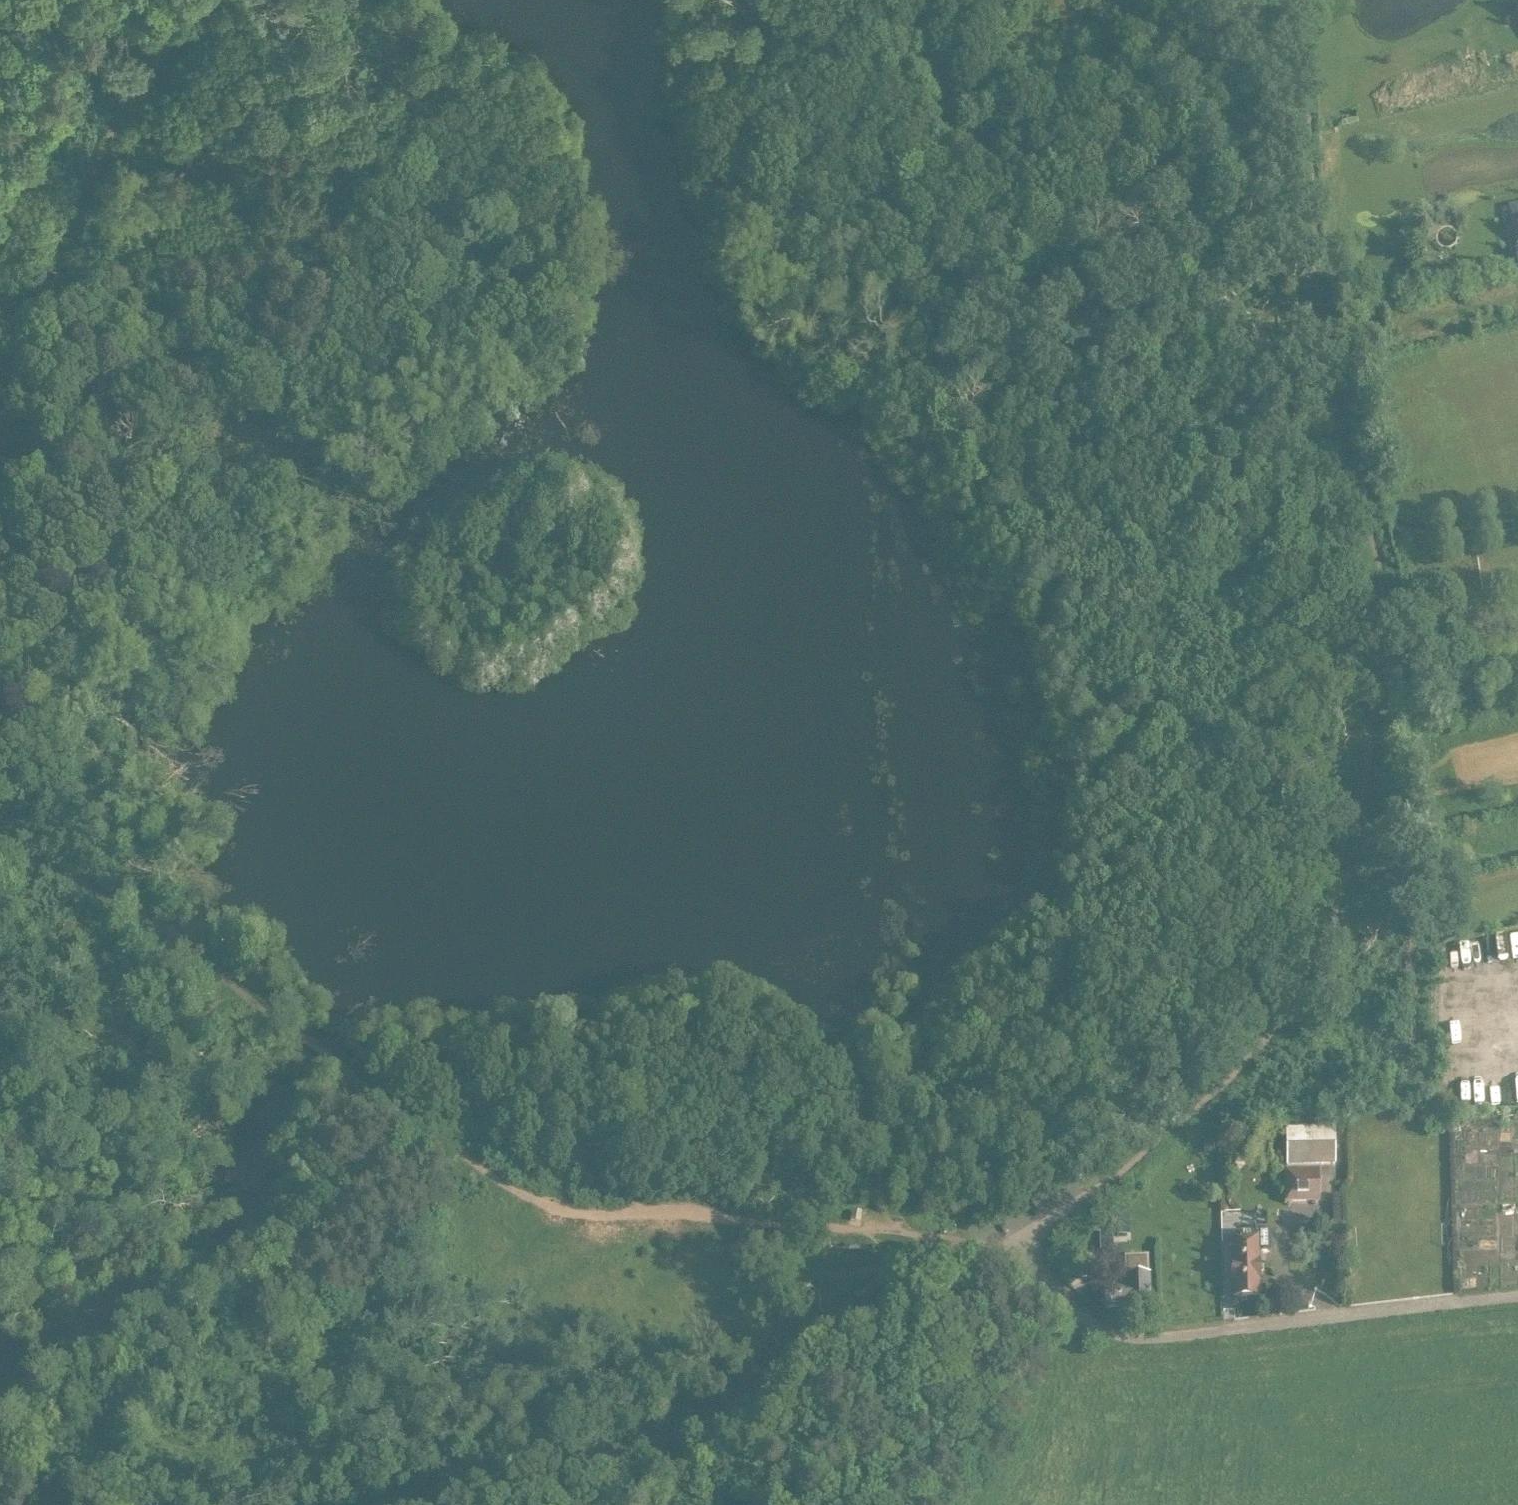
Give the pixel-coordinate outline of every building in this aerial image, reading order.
[(1436,1096),(1415,1099),(1417,1109),(1437,1105),(1436,1096)] [(1283,1128),(1284,1166),(1334,1165),(1333,1127),(1283,1128)] [(1202,1141),(1203,1152),(1213,1151),(1212,1140),(1202,1141)] [(1283,1203),(1317,1202),(1317,1170),(1283,1171),(1283,1203)] [(1113,1214),(1113,1234),(1122,1234),(1122,1214),(1113,1214)] [(1255,1231),(1230,1232),(1230,1260),(1230,1280),(1231,1280),(1231,1296),(1257,1295),(1256,1279),(1257,1279),(1257,1259),(1256,1259),(1255,1231)] [(1112,1234),(1096,1234),(1096,1254),(1112,1254),(1112,1234)] [(1148,1307),(1147,1273),(1141,1273),(1140,1251),(1122,1251),(1123,1284),(1101,1285),(1102,1305),(1124,1304),(1124,1308),(1148,1307)]
